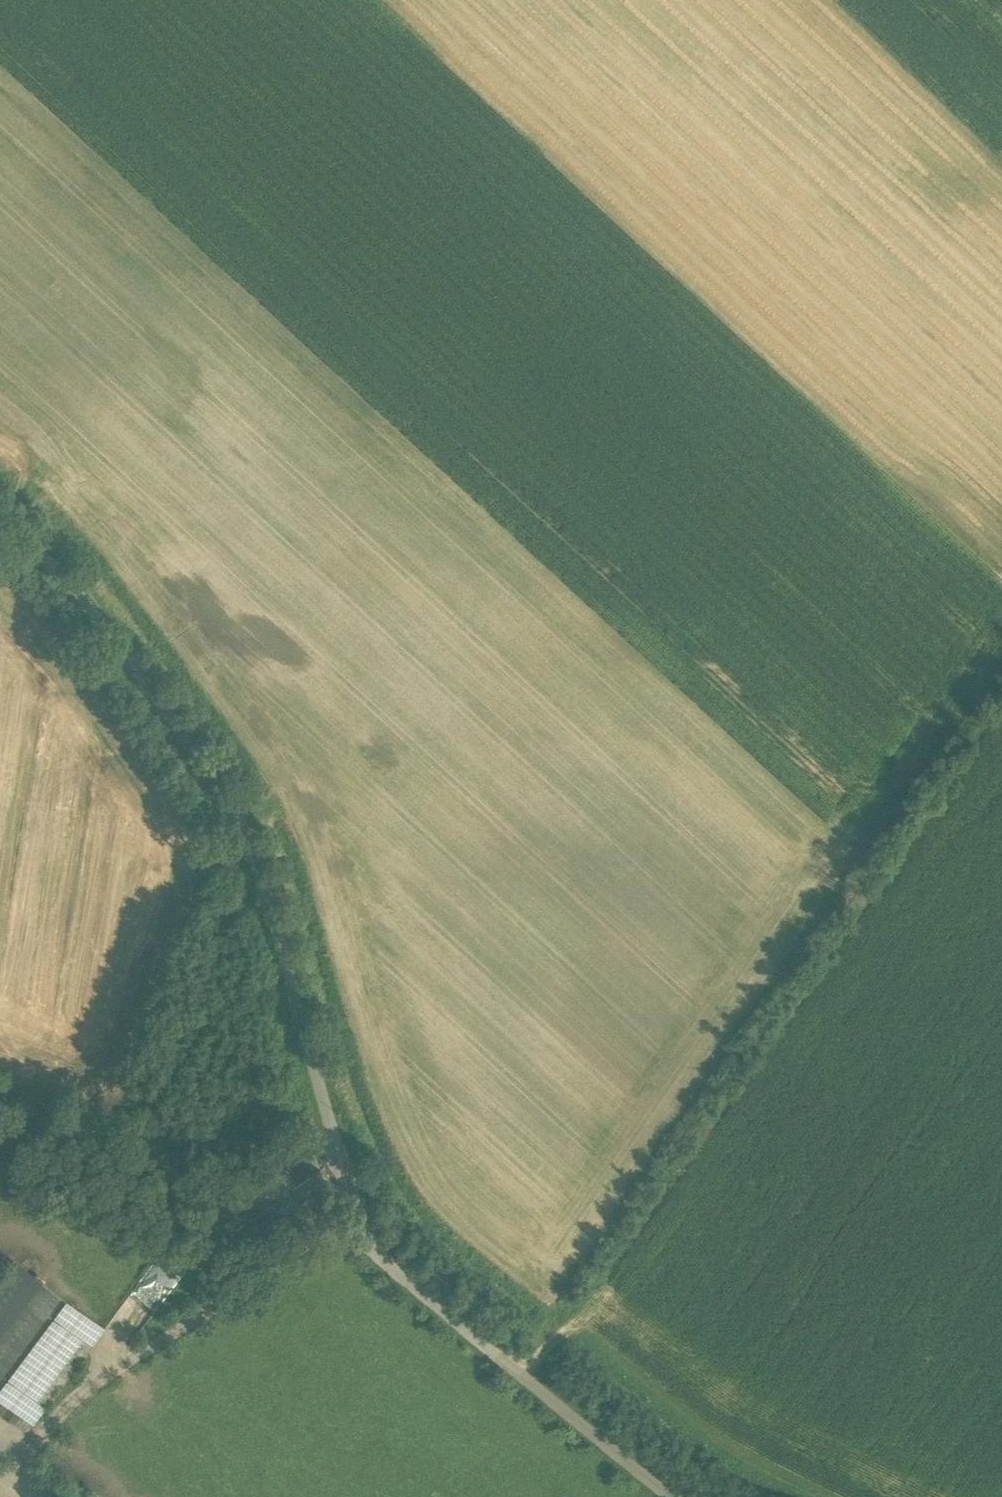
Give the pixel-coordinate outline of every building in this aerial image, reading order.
[(19,1265),(0,1290),(0,1398),(0,1411),(25,1429),(29,1428),(104,1329),(60,1296),(19,1265)]
